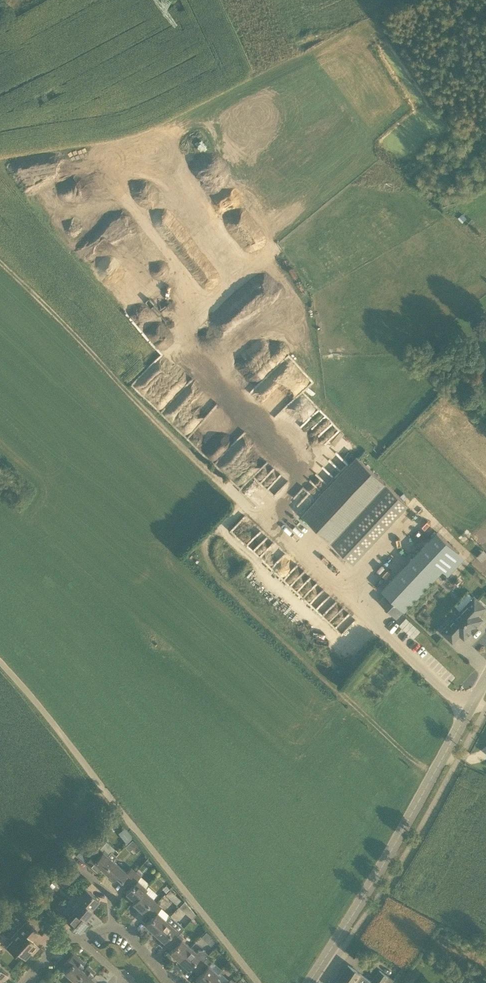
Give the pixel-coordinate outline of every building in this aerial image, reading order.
[(345,386),(352,393),(361,385),(354,378),(345,386)] [(353,563),(360,555),(408,504),(356,456),(302,515),(353,563)] [(459,552),(452,545),(437,532),(382,590),(386,594),(379,601),(396,617),(403,610),(404,611),(459,552)] [(483,619),(479,615),(485,607),(474,596),(467,604),(449,624),(449,623),(441,631),(453,643),(460,635),(464,639),(483,619)] [(107,855),(102,851),(98,855),(94,851),(84,861),(96,871),(100,866),(103,869),(112,859),(115,856),(111,851),(107,855)] [(127,872),(112,859),(103,869),(113,878),(116,875),(121,879),(122,878),(127,882),(136,871),(131,867),(127,872)] [(59,882),(69,872),(64,868),(55,877),(59,882)] [(144,890),(146,888),(137,879),(140,876),(136,871),(127,882),(131,886),(126,892),(134,900),(135,900),(144,890)] [(64,886),(73,877),(69,872),(59,882),(64,886)] [(99,899),(86,888),(78,897),(80,899),(91,908),(99,899)] [(169,889),(165,894),(169,898),(173,893),(169,889)] [(157,903),(152,899),(153,898),(144,890),(135,900),(134,900),(132,902),(142,911),(143,909),(148,913),(157,903)] [(80,899),(72,908),(74,910),(75,910),(85,919),(93,910),(91,908),(80,899)] [(155,933),(166,920),(157,912),(161,907),(157,903),(148,913),(152,917),(145,924),(155,933)] [(74,910),(72,908),(69,906),(62,915),(57,920),(67,929),(71,924),(79,931),(87,921),(85,919),(75,910),(74,910)] [(169,943),(179,933),(174,929),(175,928),(166,920),(155,933),(164,941),(165,939),(169,943)] [(31,952),(28,950),(35,942),(31,939),(37,931),(25,921),(10,938),(14,941),(8,948),(14,954),(16,951),(25,959),(31,952)] [(179,960),(191,947),(182,939),(183,937),(179,933),(169,943),(174,947),(170,952),(179,960)] [(210,937),(206,941),(211,945),(214,941),(210,937)] [(197,952),(191,947),(179,960),(188,968),(190,966),(194,970),(203,960),(208,954),(203,950),(199,951),(197,952)] [(83,970),(80,967),(84,962),(73,952),(64,962),(69,967),(64,971),(74,980),(83,970)] [(216,976),(218,974),(203,960),(194,970),(199,974),(195,979),(199,982),(209,982),(216,976)] [(93,978),(90,976),(94,971),(87,965),(83,970),(74,980),(77,982),(89,982),(93,978)] [(336,982),(392,982),(394,980),(379,970),(372,981),(371,982),(361,974),(362,974),(349,965),(336,982)] [(8,975),(0,968),(0,982),(1,982),(8,975)]
